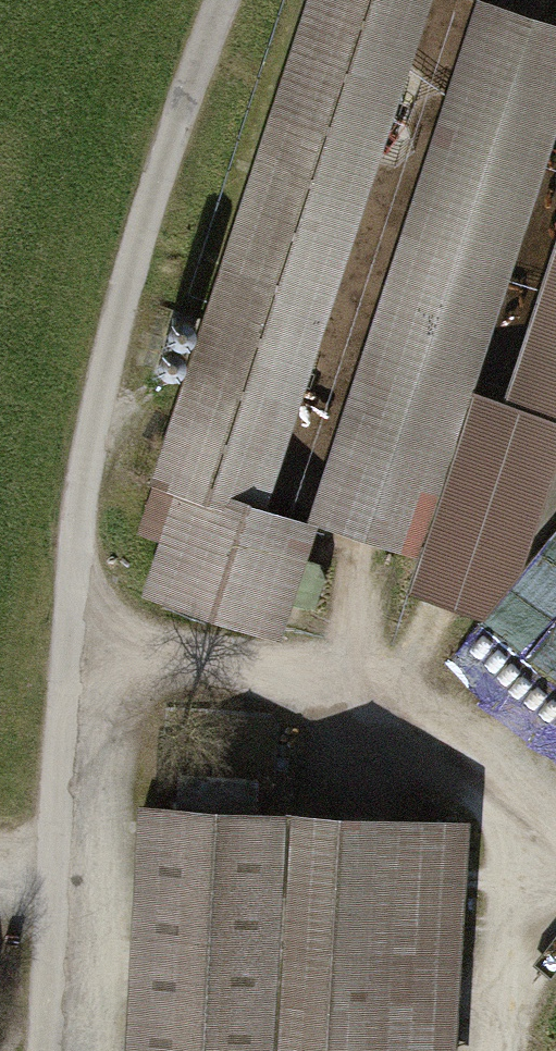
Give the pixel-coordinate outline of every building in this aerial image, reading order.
[(147,525),(164,532),(146,589),(278,631),(313,525),(262,508),(427,0),(313,0),(147,525)] [(478,7),(314,507),(421,545),(472,387),(555,119),(555,32),(478,7)] [(450,45),(416,35),(279,482),(313,493),(450,45)] [(505,397),(555,414),(555,236),(505,397)] [(555,424),(555,414),(505,397),(472,387),(421,545),(409,584),(481,608),(514,569),(555,424)] [(136,810),(125,1050),(448,1050),(459,825),(136,810)]
